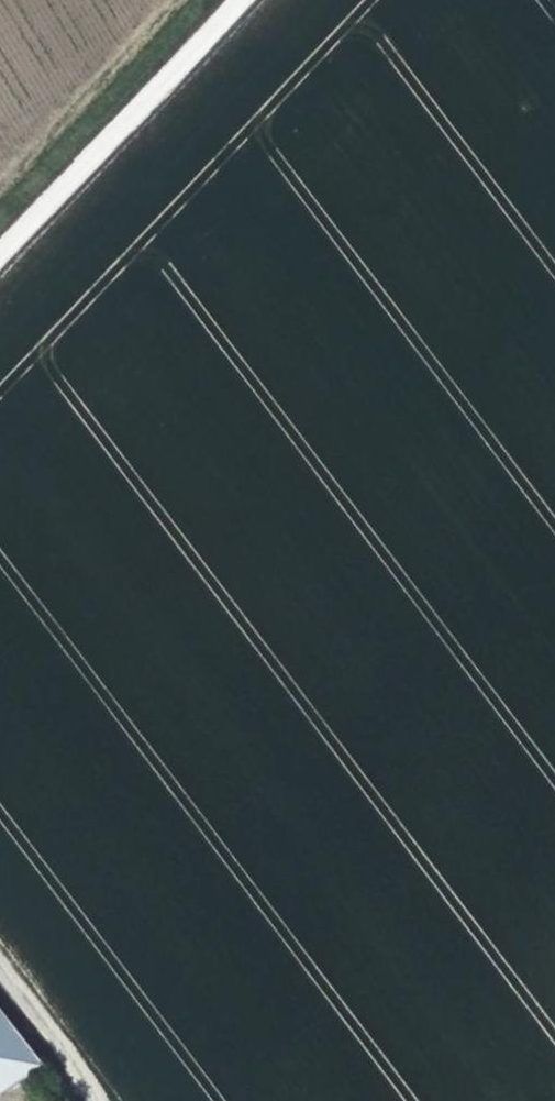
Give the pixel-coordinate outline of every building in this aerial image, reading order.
[(35,1068),(0,1022),(0,1092),(35,1068)]
